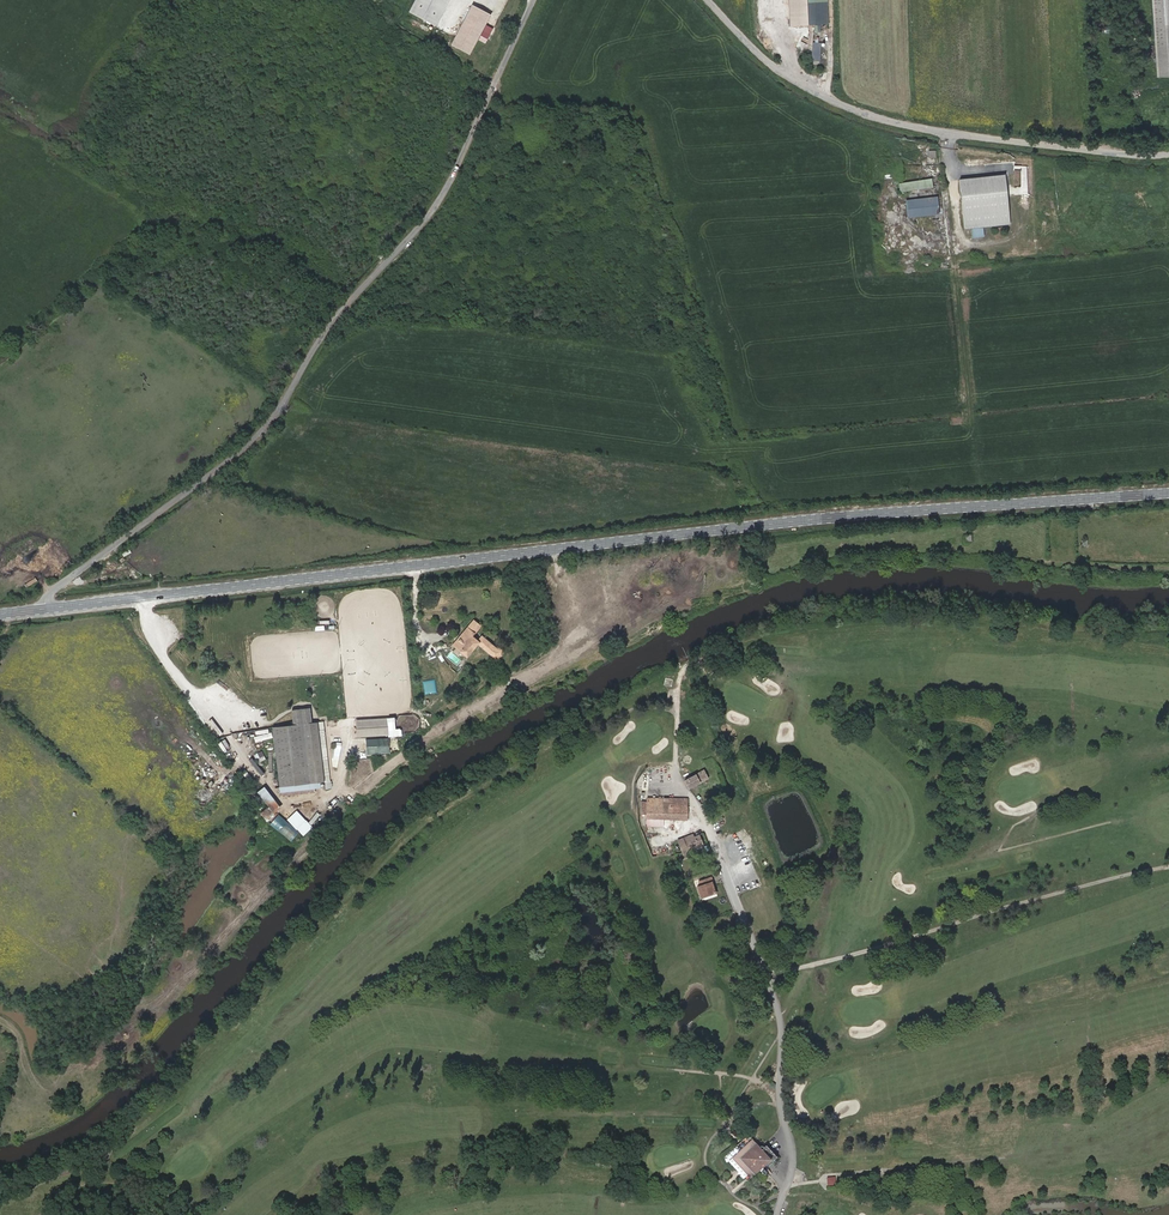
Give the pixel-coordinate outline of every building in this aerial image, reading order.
[(825,0),(789,0),(790,27),(826,25),(825,0)] [(1168,75),(1168,0),(1153,0),(1157,76),(1168,75)] [(819,61),(820,44),(812,43),(811,60),(819,61)] [(1009,224),(1004,177),(961,181),(965,228),(971,227),(983,226),(1009,224)] [(932,187),(931,180),(899,184),(900,192),(932,187)] [(938,215),(936,198),(906,201),(908,218),(938,215)] [(984,236),(983,226),(971,227),(972,237),(984,236)] [(475,618),(452,644),(466,655),(478,642),(492,653),(491,655),(496,660),(506,649),(499,643),(497,645),(483,632),(478,637),(474,633),(482,625),(475,618)] [(725,650),(714,654),(717,661),(727,657),(725,650)] [(292,725),(271,727),(278,797),(313,794),(312,789),(320,788),(319,782),(328,781),(322,722),(309,724),(307,709),(291,711),(292,725)] [(218,736),(221,734),(209,717),(206,719),(218,736)] [(386,719),(356,720),(356,736),(387,734),(386,719)] [(259,763),(266,758),(261,751),(254,755),(259,763)] [(704,770),(685,780),(689,787),(707,777),(704,770)] [(265,786),(255,793),(267,811),(263,814),(267,819),(281,808),(265,786)] [(647,817),(663,817),(687,818),(687,797),(647,796),(647,817)] [(313,825),(319,814),(315,812),(309,823),(313,825)] [(288,831),(284,836),(290,841),(298,832),(288,822),(284,827),(288,831)] [(684,840),(682,837),(678,839),(684,853),(703,845),(699,834),(693,837),(684,840)] [(715,892),(711,882),(696,887),(700,897),(715,892)] [(772,1161),(753,1140),(732,1157),(748,1175),(755,1175),(772,1161)] [(827,1187),(838,1186),(837,1175),(827,1176),(827,1187)]
